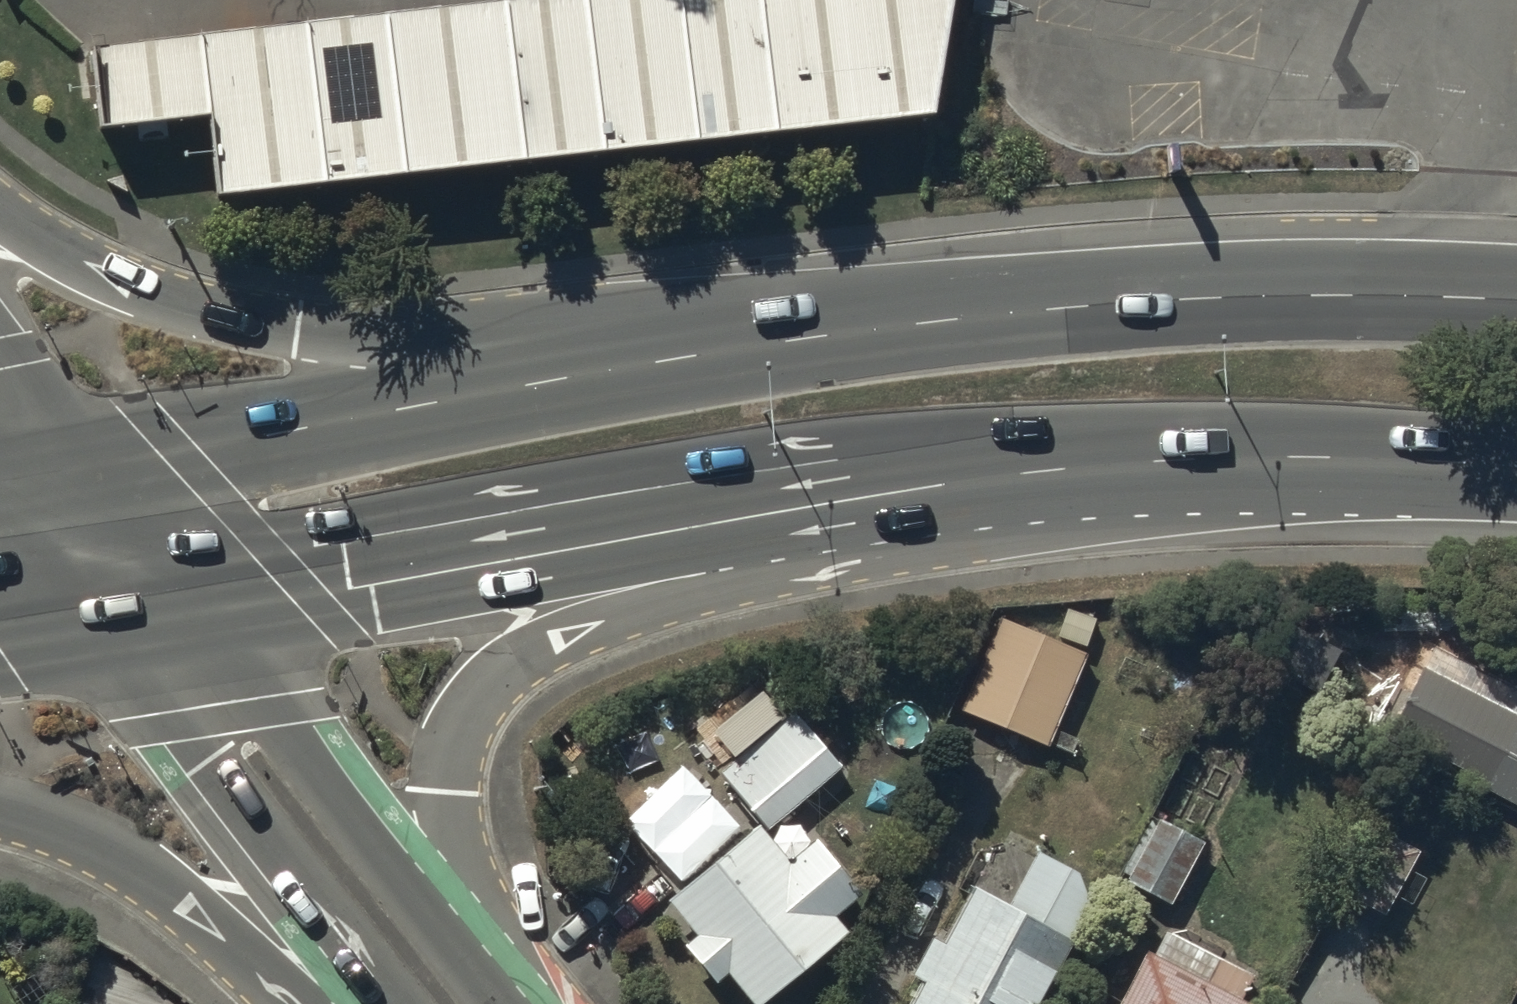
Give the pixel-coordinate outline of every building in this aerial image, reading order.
[(100,51),(108,122),(206,112),(214,190),(923,115),(945,0),(579,0),(100,51)] [(1089,664),(1003,627),(964,718),(1050,755),(1089,664)] [(1426,662),(1394,723),(1487,772),(1481,784),(1516,803),(1516,710),(1426,662)] [(789,706),(721,763),(762,811),(830,755),(789,706)] [(1203,839),(1161,817),(1129,877),(1171,899),(1203,839)] [(755,819),(671,893),(696,921),(680,935),(711,971),(724,959),(751,989),(836,915),(823,900),(850,877),(814,836),(789,858),(755,819)] [(1379,836),(1344,905),(1384,925),(1419,856),(1379,836)] [(907,1003),(1026,1003),(1091,873),(1029,842),(1002,895),(970,879),(907,1003)] [(1111,1003),(1251,1003),(1254,997),(1142,941),(1111,1003)] [(83,995),(80,1003),(109,1003),(83,995)]
